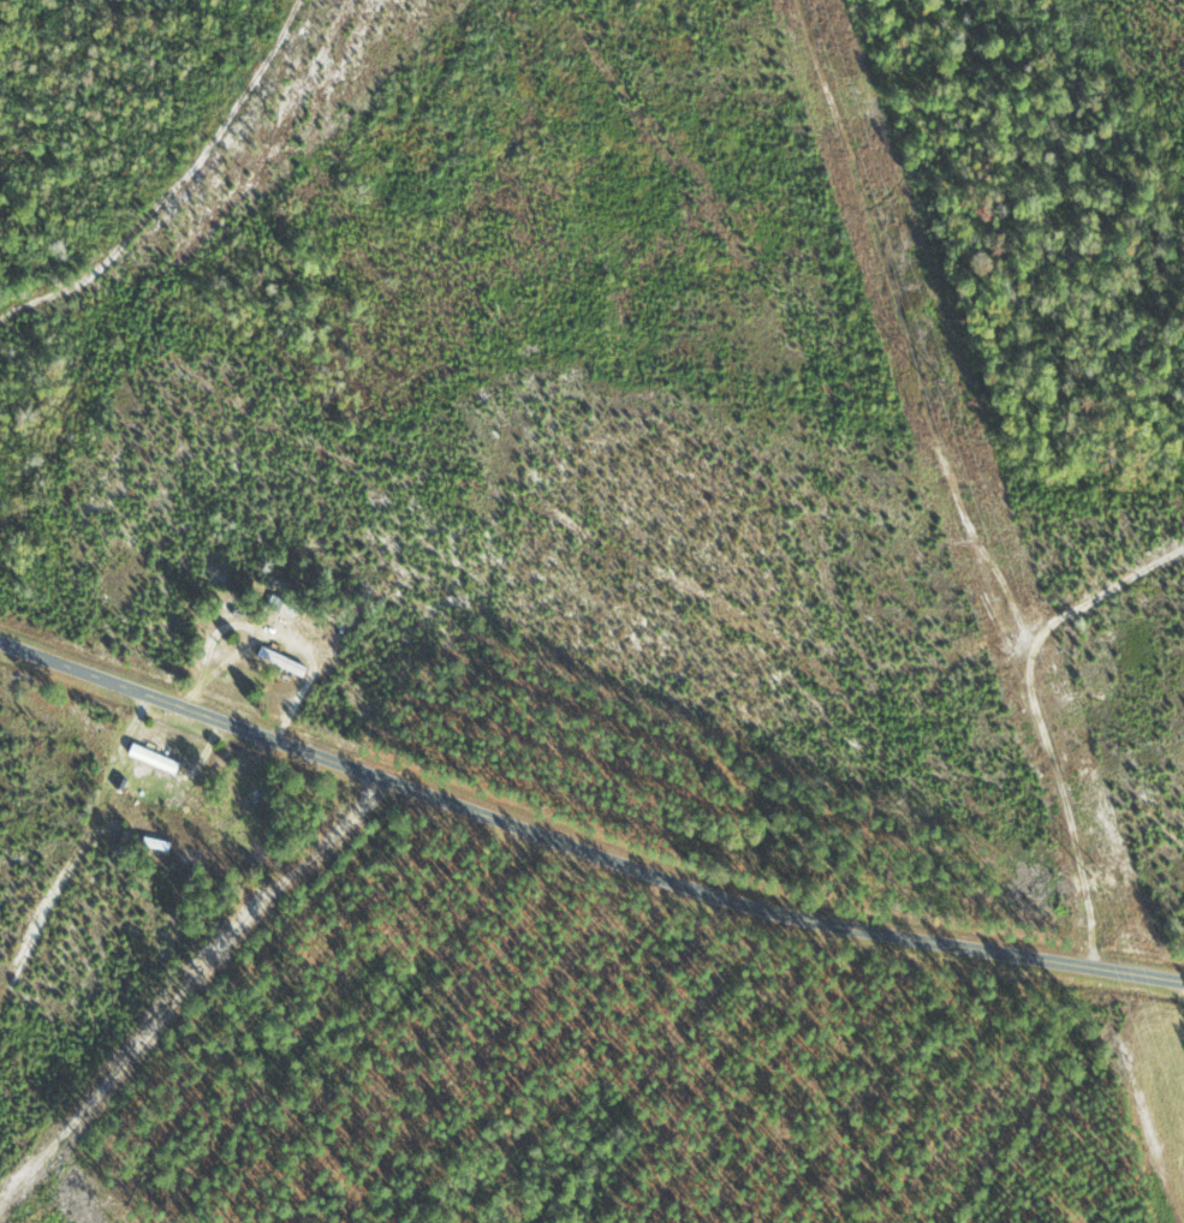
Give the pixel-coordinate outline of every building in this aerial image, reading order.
[(300,607),(276,594),(269,607),(293,619),(300,607)] [(310,670),(267,649),(263,657),(306,678),(310,670)] [(132,758),(179,774),(183,764),(135,747),(132,758)]
